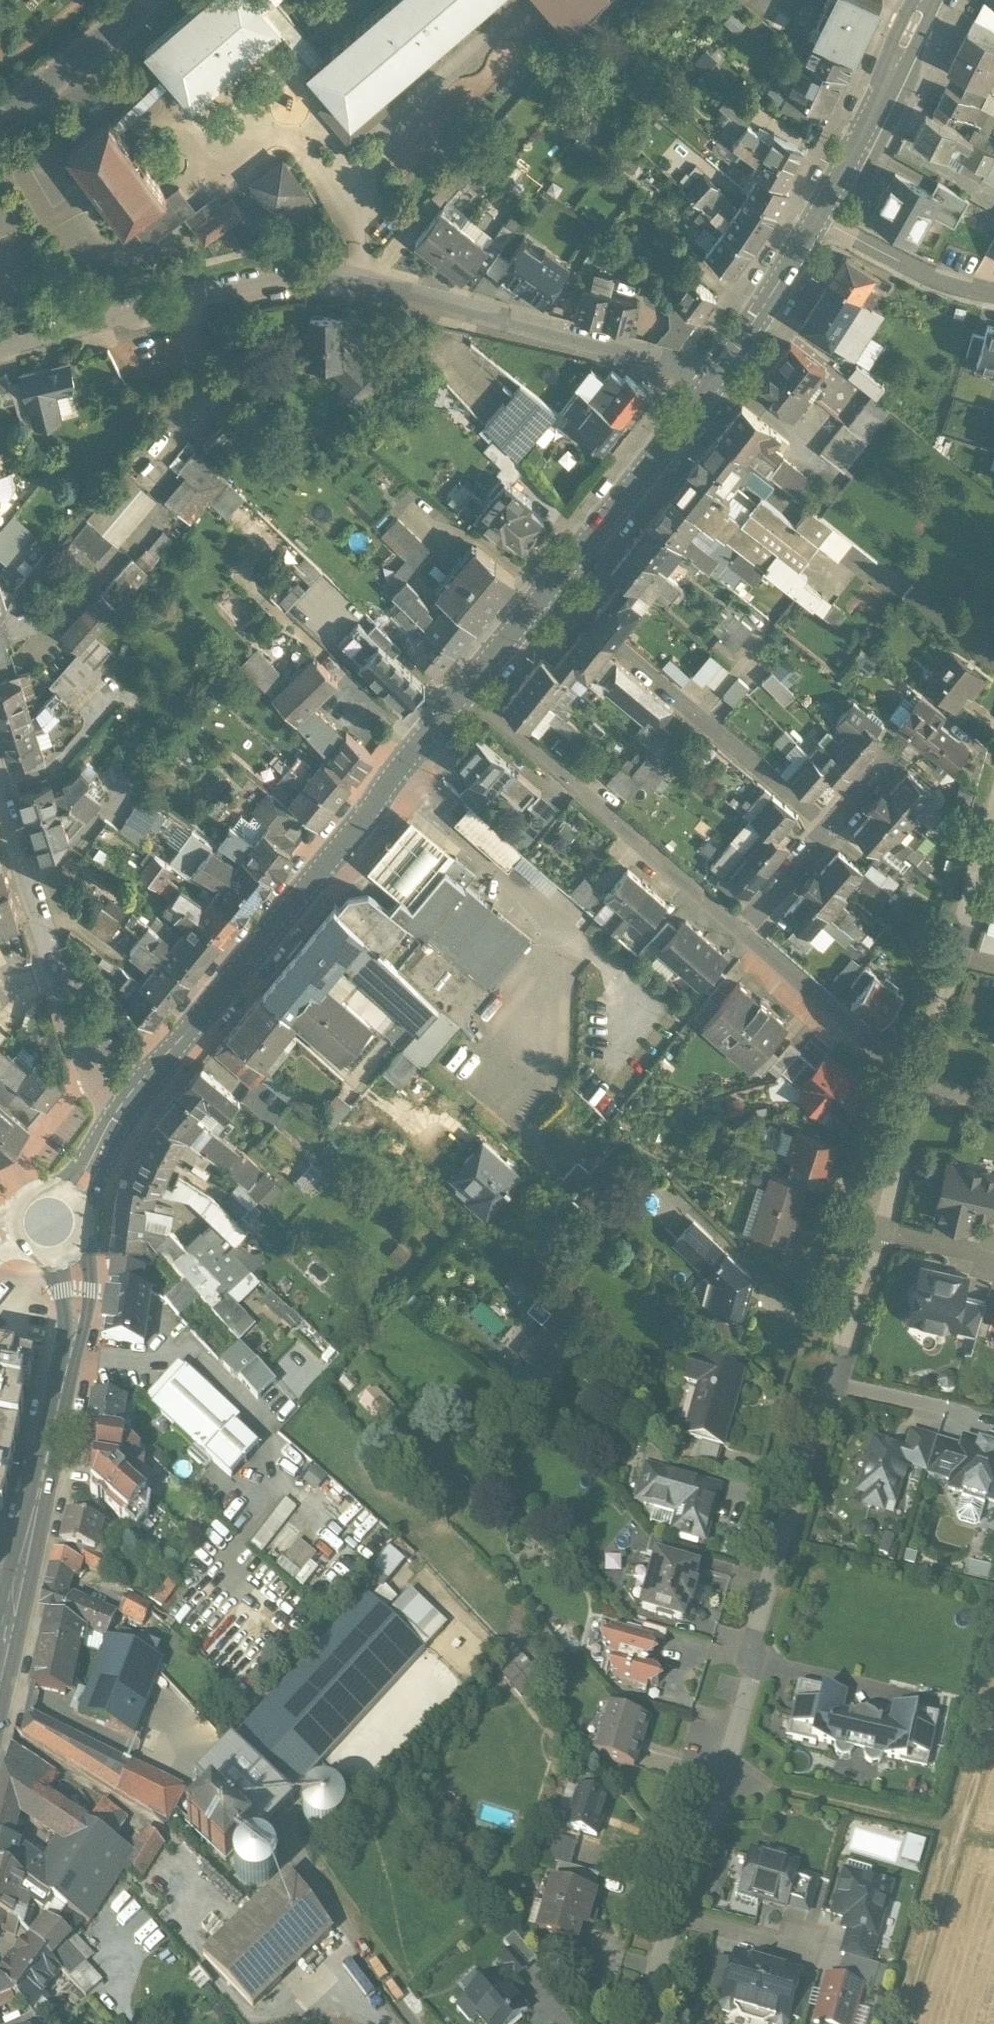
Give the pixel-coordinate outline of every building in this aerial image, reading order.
[(143,52),(165,76),(168,80),(173,85),(191,107),(280,29),(261,7),(269,0),(203,0),(143,52)] [(308,69),(351,119),(488,0),(388,0),(308,69)] [(565,30),(600,0),(539,0),(565,30)] [(816,22),(821,24),(805,58),(845,77),(882,0),(826,0),(816,22)] [(988,0),(984,0),(974,20),(993,31),(993,3),(988,0)] [(974,19),(967,31),(993,45),(993,31),(974,20),(974,19)] [(967,31),(948,69),(980,84),(989,65),(993,67),(993,45),(967,31)] [(845,77),(805,58),(788,92),(810,103),(829,111),(845,77)] [(165,76),(111,124),(114,129),(118,134),(173,85),(168,80),(165,76)] [(989,94),(968,84),(962,95),(983,106),(989,94)] [(962,95),(945,87),(934,111),(945,117),(949,109),(979,125),(986,110),(984,109),(985,107),(962,95)] [(810,103),(788,92),(780,108),(802,120),(810,103)] [(926,114),(914,136),(944,154),(953,137),(968,146),(963,157),(985,170),(986,171),(993,153),(926,114)] [(750,121),(743,116),(737,125),(743,131),(740,135),(752,144),(757,135),(747,126),(750,121)] [(111,124),(109,122),(68,153),(96,189),(124,228),(129,225),(165,198),(143,167),(146,165),(135,150),(132,152),(118,134),(114,129),(111,124)] [(752,144),(740,135),(734,146),(757,165),(764,154),(763,153),(752,144)] [(804,153),(774,135),(770,142),(757,135),(752,144),(763,153),(764,154),(794,171),(804,153)] [(986,171),(985,170),(983,174),(993,180),(993,153),(986,171)] [(794,171),(764,154),(757,165),(752,173),(757,176),(783,190),(794,171)] [(304,190),(283,161),(252,182),(261,195),(273,212),(285,204),(304,190)] [(931,194),(895,173),(871,216),(880,220),(876,227),(898,239),(901,232),(915,240),(930,214),(939,198),(931,194)] [(448,176),(431,195),(441,204),(458,185),(448,176)] [(704,176),(688,194),(702,208),(724,228),(731,220),(708,199),(717,189),(704,176)] [(783,190),(757,176),(747,195),(775,214),(787,192),(783,190)] [(937,182),(931,194),(939,198),(930,214),(954,227),(969,200),(937,182)] [(165,198),(129,225),(148,251),(188,221),(193,227),(223,206),(215,195),(196,209),(180,187),(165,198)] [(775,214),(747,195),(731,220),(724,228),(750,252),(776,214),(775,214)] [(223,206),(193,227),(205,243),(245,214),(233,198),(223,206)] [(724,228),(702,208),(695,218),(718,235),(724,228)] [(440,210),(414,242),(434,258),(460,226),(440,210)] [(503,223),(490,242),(500,250),(514,230),(503,223)] [(485,246),(460,226),(434,258),(460,278),(485,246)] [(718,235),(705,252),(733,274),(750,252),(724,228),(718,235)] [(545,250),(541,255),(522,243),(526,237),(524,236),(509,258),(496,278),(498,280),(502,274),(519,286),(515,291),(517,293),(521,287),(543,302),(568,265),(545,250)] [(496,278),(509,258),(499,252),(486,272),(496,278)] [(874,275),(846,256),(831,280),(871,307),(879,296),(866,288),(874,275)] [(594,290),(583,287),(576,315),(602,322),(609,294),(614,276),(599,272),(594,290)] [(678,291),(673,299),(700,319),(716,297),(688,276),(678,291)] [(871,307),(831,280),(817,302),(845,321),(845,320),(853,308),(865,316),(871,307)] [(668,282),(662,291),(673,299),(678,291),(674,288),(675,287),(668,282)] [(637,301),(609,294),(602,322),(629,329),(637,301)] [(845,321),(817,302),(802,326),(830,344),(838,332),(850,340),(858,328),(845,320),(845,321)] [(343,318),(308,318),(308,345),(300,345),(301,366),(326,365),(340,365),(339,345),(339,330),(343,330),(343,318)] [(988,325),(977,362),(993,368),(993,327),(988,325)] [(869,336),(858,328),(850,340),(861,347),(869,336)] [(825,370),(790,343),(783,352),(783,353),(773,367),(807,393),(825,370)] [(392,368),(374,351),(361,365),(339,345),(340,365),(326,365),(344,383),(338,390),(355,406),(392,368)] [(68,364),(20,375),(21,379),(26,400),(28,400),(30,411),(34,427),(61,420),(55,393),(74,389),(68,364)] [(807,393),(773,367),(756,387),(791,415),(807,394),(807,393)] [(603,380),(591,370),(576,388),(587,397),(600,406),(622,379),(611,371),(603,380)] [(0,376),(0,399),(2,405),(13,402),(7,383),(8,382),(5,374),(0,376)] [(600,406),(600,407),(620,423),(646,391),(626,375),(622,379),(600,406)] [(8,382),(7,383),(13,402),(17,414),(30,411),(28,400),(26,400),(21,379),(8,382)] [(520,384),(485,427),(512,455),(515,457),(549,416),(554,410),(520,384)] [(578,389),(558,414),(554,410),(549,416),(563,427),(587,397),(578,389)] [(891,395),(884,405),(898,415),(905,406),(891,395)] [(587,397),(563,427),(587,446),(591,441),(600,448),(620,423),(600,407),(600,406),(587,397)] [(788,443),(742,406),(718,436),(768,476),(776,467),(761,455),(760,456),(752,450),(759,442),(777,457),(788,443)] [(864,406),(848,426),(867,442),(883,421),(864,406)] [(844,424),(821,454),(843,472),(867,442),(848,426),(844,424)] [(512,455),(488,429),(483,434),(489,440),(488,440),(502,454),(500,456),(506,462),(512,455)] [(768,476),(718,436),(700,458),(729,481),(734,485),(739,478),(746,478),(765,492),(774,480),(768,476)] [(777,457),(759,442),(752,450),(760,456),(761,455),(776,467),(781,460),(777,457)] [(224,482),(193,451),(176,470),(197,489),(176,513),(188,524),(208,501),(224,482)] [(500,480),(489,494),(492,497),(484,505),(471,494),(457,511),(472,522),(476,517),(502,538),(506,534),(521,547),(543,520),(528,508),(531,504),(510,487),(526,468),(515,457),(512,455),(506,462),(495,475),(500,480)] [(729,481),(700,458),(671,496),(700,519),(725,539),(726,540),(735,528),(716,513),(709,515),(705,511),(729,481)] [(811,481),(782,458),(776,467),(768,476),(774,480),(797,499),(811,481)] [(242,498),(224,482),(208,501),(226,517),(242,498)] [(700,519),(671,496),(649,524),(673,544),(677,547),(683,539),(700,519)] [(735,528),(726,540),(740,551),(795,595),(807,580),(797,572),(818,546),(795,527),(760,498),(735,528)] [(833,528),(809,509),(795,527),(818,546),(833,528)] [(111,541),(88,520),(72,538),(95,559),(111,541)] [(432,555),(396,521),(380,537),(417,571),(432,555)] [(673,544),(649,524),(630,547),(655,568),(673,544)] [(927,529),(920,524),(913,533),(920,539),(927,529)] [(0,528),(0,558),(5,562),(20,544),(1,527),(0,528)] [(833,528),(818,546),(838,561),(852,543),(833,528)] [(708,556),(689,542),(683,539),(677,547),(709,572),(716,563),(724,570),(740,551),(726,540),(725,539),(708,556)] [(655,568),(630,547),(611,571),(624,581),(636,592),(655,568)] [(474,548),(437,594),(475,625),(513,578),(474,548)] [(275,600),(287,611),(323,573),(302,554),(289,568),(297,576),(275,600)] [(129,558),(101,593),(116,607),(145,572),(129,558)] [(388,583),(398,576),(387,561),(378,567),(388,583)] [(636,592),(624,581),(595,617),(620,638),(640,612),(628,601),(636,592)] [(0,616),(0,656),(10,653),(6,638),(28,632),(22,612),(23,612),(22,607),(21,607),(15,588),(14,589),(6,604),(0,616)] [(101,593),(62,637),(78,652),(82,647),(116,607),(101,593)] [(430,613),(409,593),(406,596),(408,599),(403,605),(427,629),(434,621),(430,613)] [(427,629),(403,605),(393,615),(415,636),(420,637),(427,629)] [(725,606),(708,629),(735,649),(751,626),(725,606)] [(471,631),(444,607),(434,621),(427,629),(454,652),(471,631)] [(615,644),(620,638),(595,617),(590,623),(581,636),(605,656),(615,644)] [(367,634),(358,626),(339,646),(405,709),(424,689),(393,659),(367,634)] [(401,650),(375,626),(367,634),(393,659),(401,650)] [(454,652),(427,629),(420,637),(411,649),(437,673),(454,652)] [(605,656),(581,636),(552,670),(566,681),(575,671),(585,680),(605,656)] [(78,652),(49,685),(55,691),(68,703),(104,666),(82,647),(78,652)] [(255,647),(237,664),(256,684),(275,667),(255,647)] [(709,655),(693,675),(703,684),(704,682),(719,664),(720,664),(709,655)] [(954,655),(946,665),(944,664),(928,685),(953,705),(966,690),(972,694),(984,679),(954,655)] [(666,659),(660,666),(680,682),(686,674),(666,659)] [(786,659),(772,671),(787,687),(800,674),(786,659)] [(312,660),(272,700),(296,724),(336,684),(312,660)] [(541,660),(522,685),(546,705),(565,683),(566,681),(552,670),(541,660)] [(660,702),(614,663),(600,681),(646,719),(648,717),(660,702)] [(719,664),(704,682),(714,690),(729,672),(719,664)] [(264,693),(282,674),(276,668),(257,686),(264,693)] [(585,680),(575,671),(566,681),(565,683),(588,703),(598,691),(585,680)] [(0,682),(0,733),(34,722),(31,715),(35,711),(32,701),(27,702),(19,676),(0,682)] [(739,681),(724,698),(733,707),(749,689),(739,681)] [(522,685),(502,709),(526,730),(546,705),(522,685)] [(0,733),(0,735),(9,764),(24,759),(26,765),(45,758),(36,729),(45,726),(68,703),(55,691),(35,711),(31,715),(34,722),(0,733)] [(946,716),(922,697),(914,707),(938,726),(946,716)] [(865,711),(864,713),(852,702),(835,721),(847,732),(839,742),(864,763),(883,741),(874,732),(881,723),(881,720),(870,710),(866,711),(865,711)] [(938,726),(914,707),(899,725),(902,728),(913,736),(914,736),(923,746),(934,755),(935,754),(949,765),(964,747),(938,726)] [(669,735),(648,717),(646,719),(632,736),(652,753),(655,752),(669,735)] [(330,735),(318,723),(307,734),(319,746),(325,741),(330,735)] [(902,728),(888,744),(899,754),(913,736),(902,728)] [(690,731),(673,752),(683,760),(700,739),(690,731)] [(796,743),(785,732),(775,745),(787,754),(796,743)] [(346,736),(332,753),(329,745),(325,741),(319,746),(329,756),(329,757),(355,780),(373,758),(346,736)] [(913,736),(899,754),(909,763),(923,746),(914,736),(913,736)] [(514,771),(507,765),(507,766),(476,739),(455,763),(474,779),(474,780),(491,795),(498,788),(521,809),(524,806),(537,791),(516,773),(516,774),(513,771),(514,771)] [(864,763),(839,742),(822,761),(816,756),(812,759),(832,776),(844,786),(864,763)] [(812,759),(808,756),(796,743),(787,754),(799,765),(788,779),(812,799),(832,776),(812,759)] [(626,798),(636,780),(658,791),(669,771),(626,748),(605,787),(626,798)] [(300,757),(290,769),(293,771),(302,779),(309,770),(302,764),(305,761),(300,757)] [(324,765),(308,784),(334,805),(350,786),(324,765)] [(476,789),(454,770),(443,782),(465,802),(476,789)] [(302,779),(293,771),(290,775),(293,778),(289,783),(301,792),(308,784),(302,779)] [(50,786),(19,796),(26,818),(68,805),(82,789),(83,789),(90,781),(79,772),(71,781),(63,784),(65,791),(53,795),(50,786)] [(932,794),(908,773),(889,794),(914,815),(932,794)] [(334,805),(308,784),(301,792),(291,804),(317,826),(334,805)] [(68,805),(26,818),(39,858),(54,854),(57,851),(55,846),(64,843),(99,803),(83,789),(82,789),(68,805)] [(540,794),(537,791),(524,806),(527,809),(540,794)] [(914,815),(889,794),(888,796),(884,792),(870,808),(875,811),(872,814),(912,847),(913,848),(925,835),(909,821),(914,815)] [(541,795),(522,817),(536,829),(555,807),(541,795)] [(295,816),(269,796),(254,814),(269,827),(270,826),(280,834),(295,816)] [(796,818),(771,798),(752,821),(763,831),(776,841),(796,818)] [(523,854),(470,806),(455,823),(507,871),(523,854)] [(912,847),(872,814),(854,836),(879,857),(887,846),(904,861),(906,858),(904,856),(912,847)] [(947,829),(936,820),(930,828),(941,836),(947,829)] [(269,827),(253,845),(229,828),(227,831),(228,831),(218,844),(242,860),(244,858),(272,880),(292,856),(287,852),(293,845),(280,834),(270,826),(269,827)] [(763,831),(744,853),(768,874),(788,851),(776,841),(763,831)] [(913,848),(912,847),(904,856),(906,858),(915,865),(923,857),(913,848)] [(768,874),(744,853),(723,877),(748,898),(768,874)] [(878,887),(838,854),(820,875),(845,895),(854,885),(869,899),(872,896),(871,895),(878,887)] [(272,880),(244,858),(242,860),(228,877),(256,899),(272,880)] [(455,859),(412,909),(408,906),(397,918),(370,896),(349,900),(340,912),(433,1006),(458,978),(481,1001),(530,943),(465,888),(475,876),(455,859)] [(901,872),(886,860),(878,870),(893,882),(901,872)] [(627,872),(606,896),(610,899),(594,917),(610,931),(625,914),(647,889),(627,872)] [(851,918),(837,905),(845,895),(820,875),(819,876),(815,872),(801,888),(806,892),(803,895),(842,929),(853,938),(858,932),(848,922),(851,918)] [(256,899),(228,877),(212,896),(240,919),(256,899)] [(602,893),(584,878),(569,895),(586,910),(602,893)] [(889,896),(878,887),(871,895),(872,896),(881,904),(889,896)] [(0,890),(0,934),(8,931),(6,926),(18,922),(7,888),(0,890)] [(647,889),(625,914),(633,920),(645,931),(666,906),(647,889)] [(842,929),(803,895),(785,916),(809,937),(818,926),(834,940),(836,938),(835,937),(842,929)] [(212,896),(202,908),(200,903),(192,898),(184,909),(195,917),(196,917),(224,939),(240,919),(212,896)] [(184,909),(169,899),(162,909),(185,924),(188,925),(195,917),(184,909)] [(340,912),(334,907),(263,992),(296,1021),(340,1059),(351,1070),(383,1034),(382,1033),(398,1014),(417,1032),(438,1010),(433,1006),(340,912)] [(101,910),(87,929),(107,943),(120,924),(101,910)] [(625,914),(610,931),(617,938),(633,920),(625,914)] [(188,925),(179,936),(207,958),(224,939),(196,917),(195,917),(188,925)] [(684,922),(660,949),(680,966),(704,940),(684,922)] [(159,937),(147,926),(139,936),(140,937),(151,947),(152,947),(159,937)] [(853,938),(842,929),(835,937),(836,938),(850,950),(858,942),(853,938)] [(858,932),(853,938),(858,942),(863,936),(858,932)] [(179,936),(170,948),(166,942),(159,937),(152,947),(191,978),(207,958),(179,936)] [(151,947),(140,937),(129,950),(147,965),(152,959),(157,963),(140,984),(141,985),(157,1000),(158,1000),(167,1007),(191,978),(151,947)] [(704,940),(680,966),(699,984),(723,957),(704,940)] [(865,969),(850,988),(860,996),(874,977),(865,969)] [(120,970),(112,980),(125,989),(129,984),(132,987),(131,988),(136,991),(141,985),(140,984),(120,970)] [(107,976),(102,980),(108,989),(113,985),(107,976)] [(883,984),(874,977),(860,996),(851,1007),(860,1014),(859,1015),(869,1022),(870,1021),(880,1029),(883,1025),(888,1028),(897,1016),(892,1013),(903,999),(896,993),(898,989),(886,980),(883,984)] [(458,978),(433,1006),(438,1010),(417,1032),(402,1050),(423,1069),(481,1001),(458,978)] [(157,1000),(141,985),(136,991),(126,1004),(149,1023),(148,1023),(152,1026),(167,1007),(158,1000),(157,1000)] [(758,1002),(739,985),(720,1006),(703,1026),(751,1068),(768,1049),(787,1028),(767,1010),(769,1008),(760,1000),(758,1002)] [(117,1004),(99,988),(90,999),(107,1015),(117,1004)] [(296,1021),(263,992),(229,1034),(254,1056),(268,1067),(270,1069),(288,1049),(287,1048),(295,1039),(287,1032),(296,1021)] [(720,1006),(709,996),(693,1016),(703,1026),(720,1006)] [(229,1034),(214,1052),(254,1084),(268,1067),(254,1056),(229,1034)] [(778,1058),(772,1064),(782,1072),(798,1055),(800,1052),(790,1044),(778,1058)] [(28,1071),(20,1065),(0,1049),(0,1073),(17,1086),(45,1105),(64,1083),(38,1060),(28,1071)] [(778,1058),(768,1049),(751,1068),(761,1077),(772,1064),(778,1058)] [(399,1051),(383,1072),(397,1083),(414,1063),(399,1051)] [(37,1054),(30,1053),(20,1065),(28,1071),(38,1060),(37,1054)] [(816,1071),(798,1055),(782,1072),(800,1089),(803,1086),(816,1071)] [(840,1070),(827,1058),(816,1071),(803,1086),(809,1091),(804,1097),(821,1111),(825,1106),(839,1118),(863,1090),(850,1078),(852,1075),(843,1067),(840,1070)] [(200,1069),(157,1121),(176,1132),(190,1116),(194,1120),(207,1104),(221,1115),(224,1118),(238,1101),(200,1069)] [(29,1125),(45,1105),(17,1086),(0,1073),(0,1101),(29,1125)] [(297,1091),(289,1084),(282,1093),(290,1100),(297,1091)] [(316,1112),(330,1124),(349,1104),(335,1091),(316,1112)] [(0,1158),(29,1125),(0,1101),(0,1158)] [(221,1115),(207,1104),(194,1120),(181,1135),(197,1145),(210,1155),(233,1172),(242,1157),(209,1130),(221,1115)] [(190,1116),(176,1132),(157,1121),(142,1150),(173,1162),(180,1149),(203,1164),(210,1155),(197,1145),(181,1135),(194,1120),(190,1116)] [(322,1170),(274,1126),(257,1144),(305,1188),(322,1170)] [(837,1145),(795,1132),(787,1156),(793,1158),(827,1169),(829,1170),(837,1145)] [(480,1140),(468,1153),(471,1155),(452,1177),(472,1195),(468,1200),(485,1215),(507,1191),(510,1193),(512,1190),(505,1184),(515,1173),(480,1140)] [(173,1162),(142,1150),(127,1184),(155,1191),(189,1199),(208,1216),(210,1218),(222,1229),(235,1242),(247,1231),(214,1199),(178,1175),(173,1186),(165,1183),(173,1162)] [(827,1169),(793,1158),(790,1170),(823,1181),(827,1169)] [(948,1166),(943,1189),(941,1191),(940,1195),(941,1197),(939,1205),(941,1205),(937,1220),(970,1228),(974,1213),(990,1216),(993,1198),(993,1176),(948,1166)] [(823,1181),(790,1170),(786,1181),(806,1187),(820,1191),(823,1181)] [(786,1181),(771,1176),(752,1234),(784,1244),(793,1214),(797,1215),(806,1187),(786,1181)] [(127,1184),(120,1182),(117,1198),(113,1228),(142,1233),(144,1217),(170,1222),(173,1210),(152,1205),(155,1191),(127,1184)] [(259,1198),(243,1182),(231,1194),(250,1208),(259,1198)] [(179,1211),(173,1210),(170,1222),(177,1223),(179,1211)] [(210,1218),(208,1216),(197,1227),(211,1240),(222,1229),(210,1218)] [(751,1278),(693,1223),(675,1242),(716,1281),(710,1307),(743,1314),(751,1278)] [(142,1233),(113,1228),(108,1267),(112,1267),(110,1285),(142,1290),(145,1270),(136,1268),(138,1257),(153,1263),(160,1251),(147,1234),(142,1233)] [(213,1278),(190,1252),(188,1254),(182,1247),(167,1260),(214,1313),(230,1298),(236,1304),(253,1288),(255,1290),(260,1287),(233,1260),(213,1278)] [(967,1277),(921,1266),(916,1287),(914,1286),(911,1289),(909,1294),(909,1299),(910,1303),(912,1304),(908,1321),(954,1331),(962,1296),(967,1277)] [(516,1322),(527,1333),(538,1323),(540,1326),(554,1314),(519,1273),(498,1290),(522,1317),(516,1322)] [(185,1282),(166,1300),(180,1317),(201,1300),(185,1282)] [(142,1290),(110,1285),(102,1335),(143,1342),(145,1326),(151,1327),(154,1303),(148,1302),(150,1292),(142,1290)] [(986,1302),(962,1296),(954,1331),(976,1336),(986,1302)] [(291,1373),(311,1363),(301,1343),(281,1353),(291,1373)] [(243,1349),(225,1365),(232,1374),(250,1358),(243,1349)] [(0,1355),(0,1425),(15,1428),(16,1426),(29,1361),(0,1355)] [(742,1373),(708,1363),(707,1365),(691,1361),(685,1381),(702,1386),(699,1388),(697,1391),(696,1395),(697,1398),(698,1401),(695,1400),(687,1427),(690,1427),(687,1436),(702,1440),(702,1437),(722,1443),(742,1373)] [(212,1391),(188,1369),(153,1407),(197,1447),(213,1461),(232,1479),(260,1449),(236,1427),(243,1420),(224,1402),(228,1398),(216,1387),(212,1391)] [(108,1392),(107,1397),(93,1395),(89,1427),(101,1429),(121,1431),(126,1394),(108,1392)] [(1,1509),(1,1508),(3,1508),(20,1427),(16,1426),(15,1428),(0,1425),(0,1509),(1,1509)] [(121,1431),(101,1429),(96,1460),(120,1464),(118,1473),(140,1492),(146,1454),(121,1431)] [(936,1440),(911,1432),(906,1451),(907,1452),(903,1465),(927,1472),(936,1440)] [(964,1439),(961,1447),(962,1447),(951,1482),(949,1489),(964,1493),(962,1499),(984,1506),(986,1500),(993,1502),(993,1448),(964,1439)] [(961,1447),(936,1440),(927,1472),(926,1474),(951,1482),(962,1447),(961,1447)] [(906,1451),(875,1442),(866,1473),(861,1476),(859,1484),(862,1488),(861,1491),(868,1493),(866,1501),(869,1506),(878,1509),(883,1506),(886,1498),(893,1500),(899,1481),(902,1479),(905,1475),(905,1471),(903,1467),(903,1465),(907,1452),(906,1451)] [(669,1463),(648,1444),(641,1475),(646,1477),(664,1482),(669,1463)] [(168,1459),(155,1447),(147,1455),(160,1467),(168,1459)] [(213,1461),(197,1447),(188,1456),(204,1471),(213,1461)] [(120,1464),(96,1460),(89,1499),(132,1537),(147,1521),(151,1502),(140,1492),(118,1473),(120,1464)] [(719,1489),(666,1474),(664,1482),(646,1477),(639,1502),(679,1513),(674,1533),(683,1535),(682,1537),(691,1539),(691,1538),(704,1541),(719,1489)] [(103,1523),(69,1514),(62,1542),(87,1548),(96,1551),(103,1523)] [(677,1550),(658,1544),(654,1539),(647,1556),(659,1559),(673,1563),(677,1550)] [(317,1555),(299,1541),(285,1560),(303,1574),(317,1555)] [(104,1558),(87,1548),(81,1547),(74,1559),(80,1561),(97,1571),(104,1558)] [(74,1559),(55,1551),(51,1568),(75,1576),(80,1561),(74,1559)] [(673,1563),(659,1559),(644,1610),(659,1615),(659,1617),(673,1621),(673,1619),(682,1621),(687,1605),(691,1606),(696,1588),(692,1587),(697,1571),(673,1563)] [(966,1559),(963,1574),(988,1579),(991,1564),(966,1559)] [(172,1577),(154,1603),(162,1606),(180,1582),(172,1577)] [(64,1590),(47,1584),(40,1610),(48,1613),(62,1619),(72,1600),(62,1596),(64,1590)] [(156,1610),(129,1596),(120,1615),(143,1626),(147,1616),(149,1612),(154,1616),(156,1610)] [(231,1743),(291,1796),(425,1649),(367,1596),(231,1743)] [(100,1611),(72,1600),(62,1619),(87,1630),(106,1638),(111,1626),(115,1621),(100,1611)] [(62,1619),(48,1613),(44,1634),(80,1641),(80,1642),(84,1643),(87,1630),(62,1619)] [(155,1620),(147,1616),(143,1626),(151,1630),(155,1620)] [(668,1631),(643,1624),(640,1636),(653,1640),(653,1642),(664,1645),(668,1631)] [(139,1638),(111,1626),(106,1638),(108,1639),(133,1650),(139,1638)] [(640,1636),(612,1628),(610,1632),(604,1636),(602,1642),(605,1648),(604,1653),(618,1657),(618,1659),(612,1662),(610,1669),(613,1674),(618,1676),(617,1680),(646,1689),(647,1685),(654,1687),(659,1683),(662,1676),(657,1669),(646,1665),(647,1660),(654,1656),(655,1651),(652,1645),(653,1642),(653,1640),(640,1636)] [(80,1641),(44,1634),(33,1685),(65,1692),(68,1678),(71,1678),(80,1642),(80,1641)] [(133,1650),(108,1639),(80,1713),(135,1736),(163,1662),(133,1650)] [(847,1694),(799,1683),(794,1702),(796,1702),(792,1722),(790,1722),(786,1737),(815,1743),(816,1740),(836,1744),(836,1749),(838,1753),(843,1755),(848,1755),(852,1752),(854,1747),(856,1746),(863,1747),(865,1750),(865,1755),(867,1759),(872,1762),(877,1762),(881,1759),(883,1755),(902,1759),(906,1740),(910,1740),(917,1710),(894,1705),(890,1722),(876,1719),(876,1718),(875,1718),(871,1715),(863,1713),(857,1714),(857,1715),(843,1711),(847,1694)] [(910,1701),(896,1698),(894,1705),(917,1710),(920,1710),(917,1705),(914,1703),(910,1701)] [(649,1718),(604,1706),(591,1752),(636,1765),(649,1718)] [(187,1789),(27,1713),(23,1731),(156,1815),(166,1825),(187,1789)] [(294,1799),(291,1796),(231,1743),(197,1778),(214,1795),(252,1833),(257,1837),(294,1799)] [(4,1769),(0,1788),(0,1794),(20,1807),(66,1838),(100,1860),(105,1853),(113,1839),(4,1769)] [(343,1819),(346,1809),(343,1798),(335,1790),(324,1787),(313,1790),(306,1798),(303,1809),(306,1820),(314,1827),(325,1830),(335,1827),(343,1819)] [(609,1802),(577,1792),(566,1830),(598,1840),(609,1802)] [(0,1794),(0,1821),(14,1824),(20,1807),(0,1794)] [(214,1795),(189,1821),(190,1822),(189,1823),(192,1826),(193,1825),(227,1859),(252,1833),(214,1795)] [(0,1821),(0,1865),(13,1870),(20,1848),(22,1843),(9,1840),(14,1824),(0,1821)] [(926,1863),(933,1838),(915,1833),(908,1858),(926,1863)] [(100,1860),(66,1838),(57,1851),(65,1856),(55,1870),(42,1891),(68,1910),(100,1860)] [(273,1871),(276,1861),(273,1851),(266,1844),(256,1842),(246,1845),(239,1852),(236,1862),(239,1872),(246,1879),(256,1881),(266,1878),(273,1871)] [(589,1849),(563,1842),(556,1864),(566,1867),(582,1872),(589,1849)] [(55,1870),(25,1850),(20,1848),(13,1870),(42,1891),(55,1870)] [(798,1864),(752,1851),(743,1884),(739,1883),(736,1896),(757,1902),(758,1899),(786,1906),(786,1904),(796,1872),(798,1864)] [(100,1860),(68,1910),(85,1921),(90,1924),(125,1869),(105,1853),(100,1860)] [(0,1865),(0,1916),(19,1923),(22,1926),(31,1901),(61,1921),(68,1910),(42,1891),(13,1870),(0,1865)] [(582,1872),(566,1867),(560,1886),(594,1895),(599,1877),(582,1872)] [(818,1878),(796,1872),(786,1904),(808,1910),(818,1878)] [(291,1873),(204,1956),(254,2006),(334,1930),(291,1873)] [(868,1882),(844,1875),(838,1897),(836,1898),(834,1899),(833,1901),(834,1904),(835,1906),(833,1913),(846,1917),(843,1927),(849,1928),(877,1936),(888,1898),(884,1897),(888,1884),(869,1879),(868,1882)] [(560,1886),(554,1884),(540,1933),(577,1943),(582,1925),(586,1927),(595,1896),(594,1895),(560,1886)] [(85,1921),(68,1910),(61,1921),(63,1923),(65,1921),(77,1929),(85,1921)] [(27,1941),(31,1936),(22,1926),(19,1923),(0,1916),(0,1930),(27,1941)] [(71,1936),(46,1918),(31,1936),(63,1972),(86,1996),(101,1983),(65,1942),(71,1936)] [(877,1936),(849,1928),(842,1954),(869,1962),(877,1936)] [(537,1960),(515,1934),(505,1943),(512,1952),(527,1969),(537,1960)] [(27,1941),(12,1961),(31,1975),(27,1980),(43,1992),(63,1972),(31,1936),(27,1941)] [(512,1952),(500,1962),(505,1967),(496,1975),(506,1986),(515,1978),(516,1980),(528,1970),(527,1969),(512,1952)] [(769,1963),(737,1953),(734,1963),(724,1997),(722,1997),(721,1999),(722,1999),(720,2005),(723,2010),(730,2012),(736,2009),(737,2006),(755,2011),(769,1963)] [(734,1963),(720,1959),(710,1993),(722,1997),(724,1997),(734,1963)] [(12,1961),(0,1977),(0,1982),(16,1994),(27,1980),(31,1975),(12,1961)] [(769,1963),(755,2011),(773,2016),(772,2020),(775,2023),(788,2023),(790,2018),(791,2017),(789,2016),(799,1982),(802,1972),(769,1963)] [(495,1974),(457,2007),(471,2022),(478,2016),(485,2023),(513,2023),(528,2011),(506,1986),(496,1975),(495,1974)] [(828,1975),(814,2022),(822,2023),(851,2023),(863,1985),(828,1975)] [(2,1997),(4,2001),(11,1998),(13,2003),(21,1999),(16,1994),(0,1982),(0,1997),(2,1997)] [(812,1986),(799,1982),(789,2016),(791,2017),(802,2020),(812,1986)]
